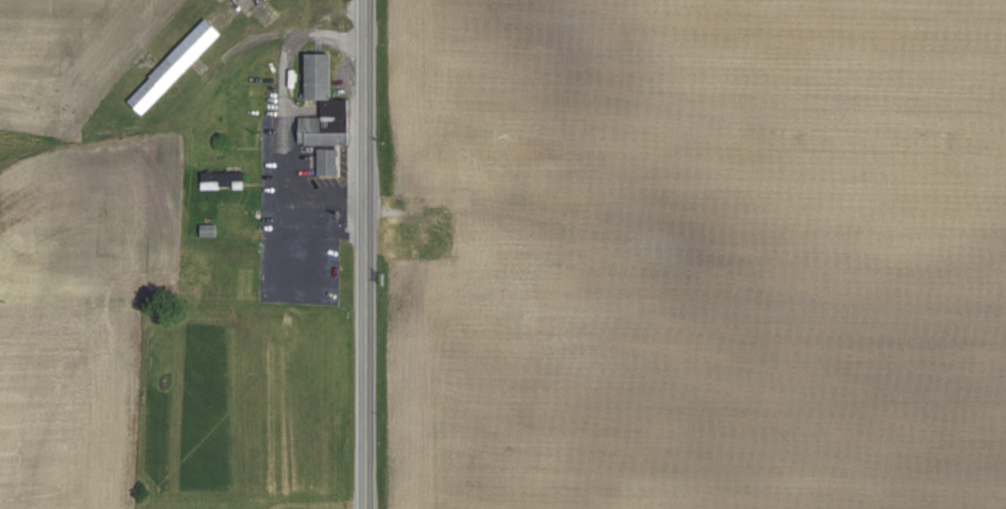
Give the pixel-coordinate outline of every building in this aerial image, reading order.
[(223,33),(208,18),(133,94),(148,109),(223,33)] [(333,99),(333,53),(307,53),(307,99),(323,99),(323,116),(301,116),(301,145),(350,145),(351,100),(333,99)] [(319,149),(319,176),(340,176),(340,149),(319,149)] [(246,171),(203,171),(203,190),(246,190),(246,171)] [(203,236),(217,236),(217,226),(203,226),(203,236)]
